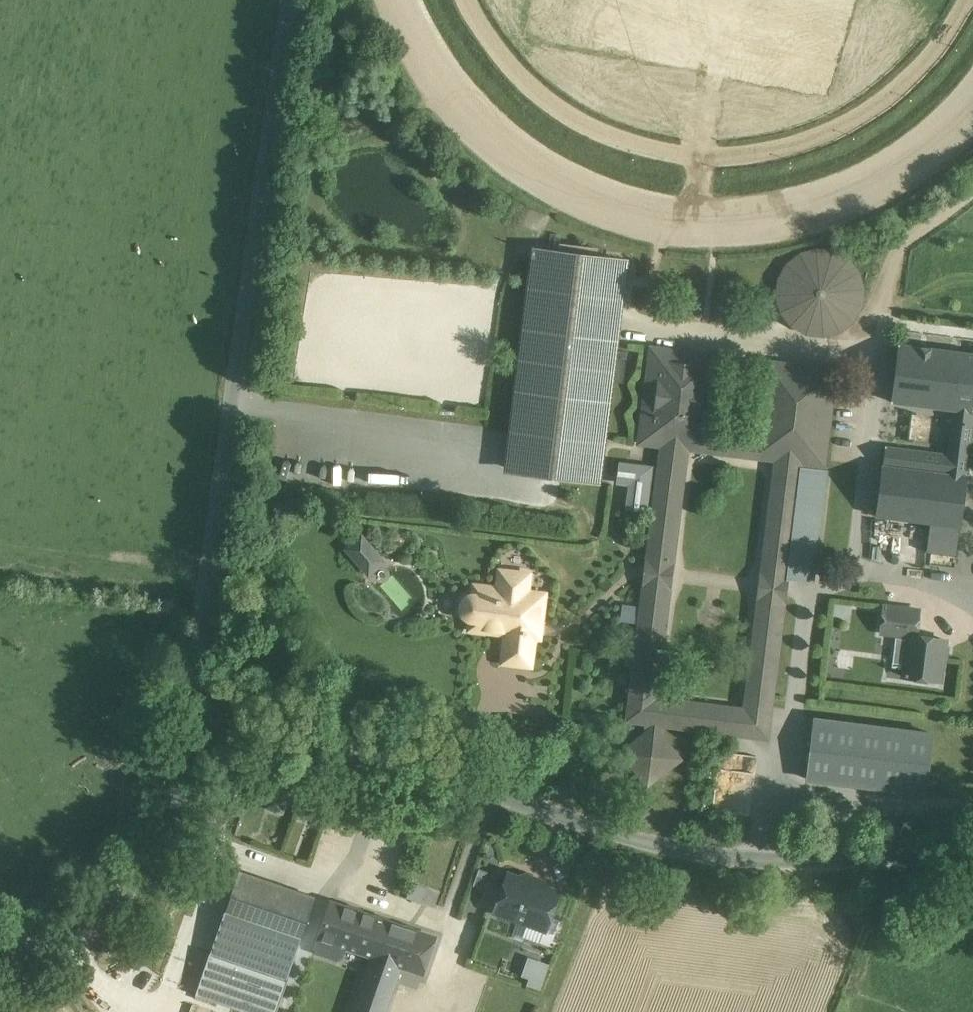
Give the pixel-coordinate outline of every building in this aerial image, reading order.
[(841,254),(808,250),(782,271),(778,304),(798,330),(832,334),(858,314),(862,281),(841,254)] [(538,251),(532,294),(617,305),(622,261),(538,251)] [(595,480),(617,305),(532,294),(510,469),(595,480)] [(971,353),(899,344),(891,401),(955,409),(964,410),(971,353)] [(719,357),(652,349),(640,438),(662,441),(628,720),(645,722),(656,724),(766,737),(801,458),(823,461),(834,372),(767,363),(756,452),(783,456),(750,716),(649,704),(681,443),(708,446),(719,357)] [(971,353),(964,410),(971,411),(972,412),(972,353),(971,353)] [(949,454),(885,446),(876,514),(929,521),(925,549),(931,550),(955,553),(972,428),(969,428),(971,411),(964,410),(955,409),(949,454)] [(652,466),(618,462),(617,476),(629,477),(636,486),(633,511),(647,513),(652,466)] [(363,532),(344,550),(370,578),(389,560),(363,532)] [(955,553),(931,550),(929,563),(953,566),(955,553)] [(405,609),(417,600),(394,572),(383,582),(405,609)] [(527,576),(502,573),(499,591),(476,588),(475,595),(470,596),(466,598),(463,602),(461,606),(462,611),(464,616),(468,619),(472,621),(471,628),(508,632),(505,661),(529,664),(532,635),(537,636),(542,596),(525,594),(527,576)] [(919,610),(884,606),(880,633),(909,637),(909,635),(916,636),(919,610)] [(916,636),(909,635),(909,637),(904,677),(939,681),(945,640),(916,636)] [(932,730),(814,717),(807,780),(925,793),(932,730)] [(679,758),(655,728),(656,724),(645,722),(644,736),(624,751),(623,751),(623,753),(624,753),(647,783),(647,784),(649,785),(649,783),(678,760),(680,760),(680,758),(679,758)] [(262,825),(270,824),(269,818),(289,816),(287,788),(259,791),(262,825)] [(321,822),(326,809),(306,801),(301,815),(321,822)] [(660,865),(645,861),(642,871),(657,875),(660,865)] [(315,897),(239,871),(225,912),(301,939),(315,897)] [(559,892),(508,873),(495,912),(546,930),(559,892)] [(356,911),(332,903),(320,937),(345,946),(356,911)] [(403,927),(356,911),(345,946),(363,952),(391,962),(403,927)] [(301,939),(225,912),(205,970),(281,996),(301,939)] [(434,938),(403,927),(391,962),(401,965),(423,972),(434,938)] [(363,952),(353,980),(362,983),(352,1011),(385,1011),(401,965),(391,962),(363,952)] [(529,956),(523,983),(545,988),(550,961),(529,956)] [(205,970),(197,994),(251,1011),(276,1011),(281,996),(205,970)] [(407,970),(405,978),(423,984),(425,976),(407,970)]
